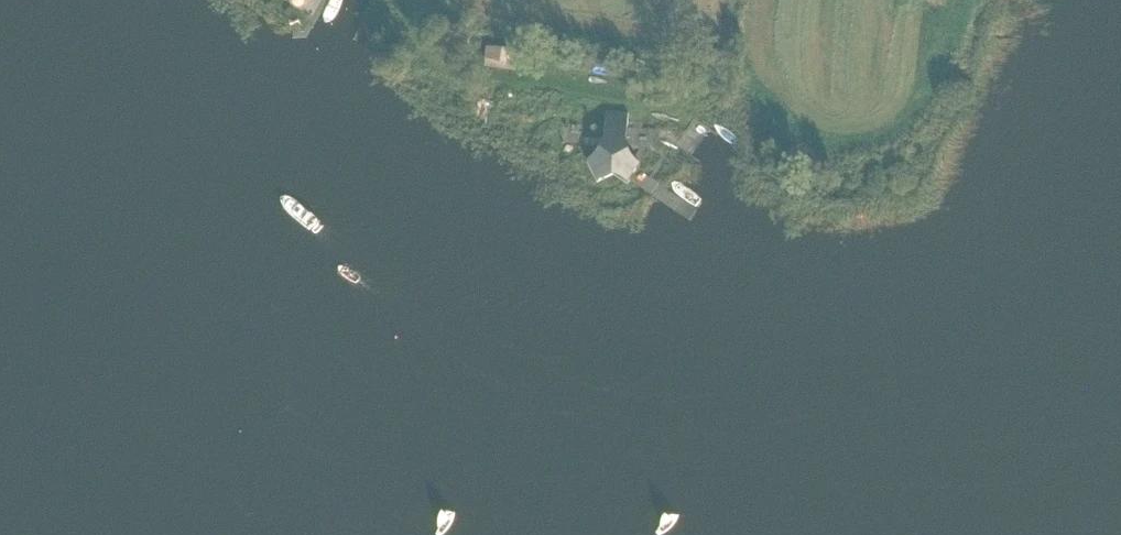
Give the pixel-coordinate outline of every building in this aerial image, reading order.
[(478,52),(476,63),(492,69),(498,68),(500,56),(478,52)] [(635,114),(615,114),(615,156),(600,165),(610,182),(625,173),(640,182),(650,165),(635,156),(635,114)]
